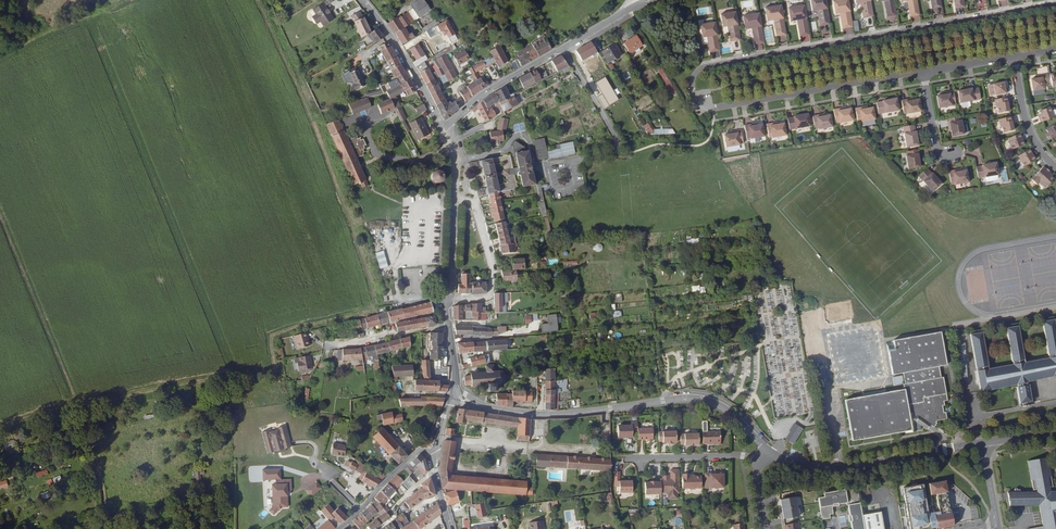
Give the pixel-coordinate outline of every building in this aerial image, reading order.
[(412,6),(420,19),(431,13),(424,0),(423,0),(412,6)] [(825,0),(810,0),(812,11),(817,10),(819,10),(820,12),(818,14),(820,25),(830,24),(825,0)] [(848,0),(846,0),(833,2),(835,14),(840,13),(842,12),(842,15),(841,17),(843,28),(852,26),(848,0)] [(870,0),(855,0),(855,3),(860,2),(862,2),(863,4),(861,7),(863,18),(873,16),(870,0)] [(896,15),(894,0),(877,0),(877,2),(885,1),(887,9),(886,9),(887,17),(896,15)] [(920,15),(917,0),(909,0),(910,8),(909,8),(910,16),(920,15)] [(941,7),(940,0),(932,0),(932,1),(930,1),(932,9),(941,7)] [(965,6),(963,0),(955,0),(954,0),(955,8),(965,6)] [(978,11),(985,10),(984,0),(976,0),(978,11)] [(324,10),(326,8),(322,3),(312,10),(315,14),(311,17),(316,24),(320,21),(324,26),(334,19),(329,12),(327,14),(324,10)] [(800,36),(809,34),(804,5),(788,8),(790,21),(797,20),(798,20),(799,28),(798,28),(800,36)] [(776,37),(786,35),(781,6),(764,8),(767,22),(774,21),(775,20),(776,29),(775,29),(776,37)] [(358,13),(349,20),(353,26),(360,40),(369,35),(371,34),(367,26),(362,18),(358,13)] [(415,24),(415,23),(409,13),(399,18),(388,23),(395,34),(415,24)] [(740,40),(735,13),(720,16),(723,27),(728,26),(729,26),(730,28),(728,30),(730,42),(740,40)] [(755,44),(764,42),(759,13),(743,16),(745,29),(752,28),(753,28),(754,36),(753,36),(755,44)] [(431,19),(429,16),(416,22),(419,26),(431,19)] [(431,20),(419,27),(421,30),(433,23),(431,20)] [(423,34),(439,26),(437,22),(421,31),(423,34)] [(720,50),(715,24),(700,26),(702,38),(707,37),(709,36),(709,39),(708,41),(710,52),(720,50)] [(440,27),(439,26),(423,34),(422,36),(422,37),(440,27)] [(474,33),(476,38),(482,34),(486,32),(484,28),(474,33)] [(371,34),(369,35),(374,44),(382,39),(376,29),(371,34)] [(644,42),(638,34),(622,43),(629,53),(641,46),(640,44),(644,42)] [(544,53),(553,48),(546,35),(537,40),(544,53)] [(538,57),(544,53),(537,40),(531,43),(531,44),(532,46),(534,49),(534,50),(538,57)] [(380,53),(383,58),(393,52),(387,42),(378,47),(381,52),(380,53)] [(433,58),(430,53),(426,55),(420,44),(411,49),(417,61),(413,63),(416,67),(424,63),(433,58)] [(447,54),(458,48),(456,44),(445,51),(447,54)] [(534,49),(532,46),(530,45),(515,54),(517,59),(522,55),(527,52),(534,49)] [(612,45),(596,55),(604,66),(619,56),(612,45)] [(465,53),(461,46),(458,48),(447,54),(449,57),(452,56),(454,59),(465,53)] [(532,60),(538,57),(534,50),(528,53),(532,60)] [(445,51),(436,56),(437,59),(447,54),(445,51)] [(383,58),(385,61),(390,72),(401,65),(393,52),(383,58)] [(506,63),(501,52),(494,56),(489,59),(492,65),(497,62),(500,66),(506,63)] [(526,63),(532,60),(528,53),(528,54),(527,52),(522,55),(526,63)] [(459,76),(449,57),(447,54),(437,59),(434,61),(437,65),(439,70),(442,69),(449,81),(459,76)] [(521,66),(526,63),(522,55),(517,59),(521,66)] [(568,67),(560,56),(553,59),(550,61),(557,73),(568,67)] [(489,59),(479,65),(473,68),(476,73),(492,65),(489,59)] [(584,69),(589,78),(601,71),(595,60),(585,67),(585,68),(584,69)] [(424,63),(416,67),(424,84),(433,80),(435,79),(432,74),(430,75),(424,63)] [(401,65),(390,72),(392,75),(393,78),(394,80),(406,73),(401,65)] [(479,80),(476,73),(473,68),(469,70),(476,83),(479,80)] [(443,85),(449,81),(442,69),(439,70),(436,72),(441,80),(443,85)] [(549,78),(554,75),(550,69),(546,72),(544,73),(545,74),(547,79),(548,78),(549,78)] [(538,78),(534,71),(529,73),(536,85),(547,79),(545,74),(538,78)] [(666,82),(669,80),(663,71),(661,73),(660,73),(666,82)] [(378,86),(381,93),(384,92),(410,79),(406,73),(394,80),(393,78),(387,81),(378,86)] [(536,85),(529,73),(518,80),(525,91),(536,85)] [(1038,77),(1035,78),(1030,79),(1032,91),(1045,89),(1044,84),(1048,83),(1046,74),(1038,75),(1038,77)] [(349,92),(352,96),(362,91),(358,83),(356,84),(351,76),(344,80),(350,91),(349,92)] [(410,79),(384,92),(388,100),(393,108),(394,110),(399,107),(393,97),(403,92),(405,96),(416,90),(410,79)] [(479,80),(476,83),(473,84),(479,93),(487,87),(483,79),(479,80)] [(433,80),(424,84),(431,96),(440,91),(437,84),(436,85),(433,80)] [(675,97),(679,97),(669,80),(666,82),(670,89),(675,97)] [(1004,82),(993,84),(995,95),(1009,92),(1008,88),(1005,88),(1004,82)] [(466,89),(472,97),(479,93),(473,84),(466,89)] [(966,88),(961,89),(963,101),(984,97),(982,86),(976,87),(975,87),(970,88),(971,89),(966,89),(966,88)] [(512,101),(511,99),(504,88),(493,95),(498,103),(499,104),(502,107),(509,103),(512,101)] [(459,93),(465,103),(472,97),(466,89),(459,93)] [(440,91),(431,96),(435,104),(444,98),(440,91)] [(956,104),(954,91),(946,92),(946,94),(941,95),(937,96),(939,108),(952,105),(956,104)] [(498,103),(493,95),(489,98),(493,106),(498,103)] [(1009,97),(995,99),(996,107),(997,107),(998,113),(1009,111),(1008,106),(1008,102),(1010,101),(1009,97)] [(444,98),(435,104),(440,115),(439,115),(443,121),(453,116),(451,113),(457,110),(456,107),(459,105),(457,101),(450,104),(449,102),(447,104),(444,98)] [(487,110),(491,108),(493,106),(489,98),(482,102),(487,110)] [(512,109),(513,109),(519,106),(515,100),(514,98),(511,99),(512,101),(509,103),(512,109)] [(899,110),(897,98),(892,99),(892,100),(888,101),(888,100),(883,101),(876,103),(878,114),(899,110)] [(347,106),(350,115),(369,108),(366,99),(347,106)] [(909,99),(901,100),(903,113),(907,113),(921,111),(919,99),(914,100),(909,101),(909,99)] [(388,100),(375,107),(379,115),(393,108),(388,100)] [(485,122),(497,117),(491,108),(487,110),(482,102),(475,106),(485,122)] [(502,107),(505,113),(512,109),(509,103),(502,107)] [(399,107),(394,110),(401,122),(406,119),(399,107)] [(863,107),(855,108),(857,122),(861,121),(861,122),(875,119),(873,107),(868,108),(863,109),(863,107)] [(1039,118),(1041,122),(1054,117),(1050,107),(1039,111),(1041,114),(1042,117),(1039,118)] [(414,119),(425,114),(422,108),(411,114),(414,119)] [(841,108),(833,110),(835,123),(839,122),(839,123),(853,120),(851,108),(841,110),(841,108)] [(555,118),(554,110),(547,111),(547,118),(555,118)] [(810,126),(808,114),(803,115),(803,116),(799,117),(799,116),(794,117),(787,118),(789,130),(810,126)] [(820,115),(812,116),(814,129),(818,129),(832,127),(830,115),(825,116),(820,117),(820,115)] [(960,116),(947,119),(948,127),(950,126),(952,136),(964,134),(962,120),(961,120),(960,116)] [(1013,116),(999,119),(1001,127),(1002,127),(1003,132),(1014,130),(1013,124),(1012,120),(1014,120),(1013,116)] [(509,118),(506,118),(500,119),(496,130),(491,131),(492,140),(497,139),(498,143),(502,142),(501,138),(504,138),(504,130),(508,130),(509,118)] [(643,127),(648,133),(652,133),(647,125),(642,118),(639,120),(636,122),(639,126),(642,123),(644,126),(643,127)] [(420,119),(409,124),(418,141),(428,135),(420,119)] [(647,125),(652,133),(675,132),(673,127),(662,128),(661,124),(655,125),(652,121),(647,125)] [(1050,140),(1055,135),(1055,122),(1046,129),(1048,132),(1050,135),(1047,136),(1050,140)] [(336,123),(324,128),(330,140),(342,134),(336,123)] [(774,123),(766,124),(768,138),(772,137),(772,138),(786,135),(784,123),(779,124),(774,125),(774,123)] [(752,124),(744,126),(746,139),(750,138),(750,139),(764,137),(762,125),(757,125),(752,126),(752,124)] [(906,147),(919,145),(918,140),(917,140),(916,136),(917,136),(916,131),(915,131),(914,125),(903,126),(906,147)] [(743,144),(741,130),(733,132),(733,134),(728,134),(724,135),(726,147),(739,145),(739,144),(743,144)] [(1020,133),(1007,139),(1010,146),(1011,145),(1013,149),(1025,144),(1023,140),(1022,141),(1021,137),(1022,137),(1020,133)] [(362,184),(363,187),(369,184),(356,161),(360,159),(362,159),(364,158),(364,157),(362,153),(364,152),(365,151),(365,150),(364,149),(367,147),(364,141),(363,141),(361,142),(360,140),(357,141),(356,139),(350,142),(351,145),(348,147),(342,134),(330,140),(355,187),(362,184)] [(547,151),(543,137),(532,140),(538,160),(548,158),(549,159),(575,152),(572,140),(558,144),(560,148),(547,151)] [(520,190),(537,188),(534,173),(532,174),(532,173),(531,169),(530,168),(532,168),(531,165),(528,153),(527,153),(527,152),(514,144),(508,147),(511,159),(512,159),(514,168),(516,175),(514,175),(514,176),(515,176),(515,177),(516,177),(520,190)] [(921,157),(919,149),(906,152),(907,155),(906,155),(908,169),(920,167),(919,162),(919,157),(921,157)] [(1030,149),(1018,156),(1022,163),(1023,163),(1025,166),(1036,159),(1034,155),(1033,156),(1031,153),(1032,152),(1030,149)] [(509,169),(506,156),(488,160),(490,168),(500,165),(502,172),(503,178),(505,185),(495,187),(497,193),(500,193),(514,191),(510,176),(509,169)] [(490,168),(488,160),(468,164),(470,170),(481,168),(485,189),(476,191),(478,196),(487,195),(497,193),(495,187),(493,179),(493,176),(490,168)] [(999,175),(997,163),(992,163),(992,165),(988,165),(988,164),(983,165),(983,166),(976,167),(978,178),(999,175)] [(1045,170),(1047,169),(1044,166),(1031,178),(1037,184),(1040,182),(1046,187),(1055,178),(1049,171),(1048,172),(1045,170)] [(932,192),(941,184),(938,180),(937,181),(934,178),(935,177),(932,173),(931,174),(927,169),(918,176),(932,192)] [(957,170),(949,171),(951,184),(955,184),(969,182),(966,170),(962,171),(957,172),(957,170)] [(435,173),(434,173),(433,173),(432,173),(431,174),(431,175),(430,175),(430,176),(429,176),(429,177),(429,178),(429,179),(429,180),(430,181),(430,182),(431,183),(432,184),(433,184),(433,185),(434,185),(435,185),(436,185),(437,185),(438,184),(439,184),(439,183),(440,183),(440,182),(441,182),(441,181),(441,180),(441,179),(441,178),(441,177),(441,176),(440,175),(440,174),(439,174),(438,173),(437,173),(436,173),(435,173)] [(497,193),(487,195),(489,201),(499,200),(500,200),(501,197),(500,193),(497,193)] [(499,200),(489,201),(491,208),(501,207),(499,200)] [(504,221),(502,214),(493,215),(495,222),(504,221)] [(509,238),(507,231),(498,232),(496,232),(489,232),(491,239),(499,238),(509,238)] [(512,253),(510,244),(501,244),(503,253),(512,253)] [(523,269),(523,259),(509,258),(509,269),(523,269)] [(522,282),(522,272),(506,272),(506,283),(522,282)] [(457,284),(461,284),(468,284),(473,284),(472,275),(464,275),(464,277),(458,277),(457,284)] [(474,284),(474,294),(489,294),(488,283),(486,283),(474,284)] [(988,299),(987,290),(969,290),(969,299),(988,299)] [(506,294),(501,294),(498,294),(498,301),(498,314),(509,313),(509,303),(511,303),(511,294),(506,294)] [(431,303),(405,309),(408,318),(434,311),(431,303)] [(477,315),(476,310),(472,310),(465,311),(462,311),(462,306),(454,307),(454,321),(477,320),(477,315)] [(405,309),(398,311),(400,320),(408,318),(405,309)] [(398,311),(382,315),(384,324),(400,320),(398,311)] [(557,314),(548,314),(549,323),(542,324),(543,332),(559,330),(557,314)] [(384,324),(382,315),(370,318),(372,327),(382,324),(384,324)] [(437,323),(435,316),(398,324),(399,332),(437,323)] [(367,328),(365,319),(347,323),(349,333),(350,335),(354,334),(354,331),(367,328)] [(1055,353),(1055,322),(1055,319),(1043,321),(1048,355),(1055,353)] [(468,325),(454,326),(455,334),(468,334),(474,333),(473,328),(468,329),(468,325)] [(1007,327),(1014,361),(1025,359),(1019,325),(1007,327)] [(508,336),(508,327),(498,327),(499,333),(506,336),(508,336)] [(970,333),(976,368),(989,365),(983,331),(970,333)] [(312,346),(309,333),(296,336),(299,349),(312,346)] [(442,342),(442,333),(431,334),(431,340),(427,341),(428,350),(430,350),(430,354),(432,354),(431,362),(444,361),(444,348),(442,348),(442,342)] [(888,345),(889,350),(943,341),(942,336),(903,343),(904,346),(901,346),(900,344),(888,345)] [(411,350),(410,340),(401,342),(402,351),(411,350)] [(508,349),(507,341),(476,342),(477,353),(508,352),(508,349)] [(943,341),(889,350),(893,371),(904,369),(906,380),(904,380),(905,386),(846,396),(854,437),(911,428),(912,430),(922,428),(924,425),(927,427),(929,421),(935,424),(937,418),(948,416),(946,410),(944,410),(943,403),(945,403),(944,399),(947,399),(943,374),(941,374),(939,363),(946,362),(943,341)] [(402,351),(401,342),(388,344),(389,354),(401,352),(402,351)] [(476,342),(456,343),(458,354),(477,353),(476,342)] [(389,354),(388,344),(375,346),(376,355),(388,354),(389,354)] [(376,355),(375,346),(365,348),(366,358),(371,357),(372,361),(374,361),(374,363),(373,363),(374,369),(379,369),(376,355)] [(362,358),(360,348),(337,352),(340,363),(362,361),(362,358)] [(1049,357),(1025,361),(1014,363),(989,368),(976,370),(980,391),(1018,384),(1018,383),(1028,381),(1055,376),(1055,356),(1049,357)] [(470,363),(460,365),(461,368),(488,364),(488,357),(469,360),(470,363)] [(313,359),(302,360),(302,366),(299,366),(300,374),(303,374),(314,372),(313,359)] [(424,381),(431,381),(430,363),(423,363),(424,381)] [(325,368),(326,375),(337,373),(335,366),(325,368)] [(414,377),(413,367),(403,368),(391,369),(394,378),(402,378),(402,380),(406,380),(405,378),(414,377)] [(469,376),(462,376),(462,380),(462,385),(469,385),(469,388),(483,388),(483,395),(493,395),(499,391),(499,388),(500,388),(501,387),(502,387),(503,387),(504,386),(505,386),(505,384),(506,383),(507,382),(507,381),(507,380),(507,379),(506,378),(506,377),(505,376),(504,375),(503,374),(502,374),(492,373),(492,368),(484,368),(483,374),(469,374),(469,376)] [(894,382),(904,380),(903,372),(893,373),(894,382)] [(555,377),(546,377),(545,386),(545,389),(554,390),(554,387),(555,383),(555,377)] [(424,392),(424,381),(416,381),(416,392),(424,392)] [(445,392),(445,385),(434,385),(434,381),(431,381),(424,381),(424,392),(445,392)] [(1030,383),(1029,383),(1018,386),(1017,386),(1020,402),(1033,400),(1030,383)] [(512,395),(504,396),(504,409),(507,410),(511,410),(511,402),(531,403),(531,392),(512,392),(512,395)] [(496,396),(494,396),(494,407),(504,409),(504,396),(496,396)] [(420,398),(398,398),(400,405),(419,406),(420,398)] [(428,406),(428,398),(420,398),(419,406),(428,406)] [(443,407),(444,398),(428,398),(428,406),(443,407)] [(384,428),(395,423),(393,417),(391,412),(380,416),(382,422),(384,428)] [(393,417),(395,423),(402,420),(401,414),(393,417)] [(529,446),(531,426),(518,423),(457,414),(456,426),(467,427),(467,424),(483,427),(484,426),(515,431),(514,445),(529,446)] [(638,429),(638,422),(632,422),(632,425),(618,426),(618,438),(633,438),(632,432),(638,432),(638,429)] [(793,445),(803,429),(794,423),(784,439),(793,445)] [(268,430),(261,432),(267,453),(272,452),(272,454),(278,453),(277,451),(279,450),(280,452),(285,451),(284,449),(290,448),(284,426),(277,428),(278,430),(269,432),(268,430)] [(638,432),(638,440),(647,440),(647,442),(652,442),(652,439),(653,439),(653,428),(638,429),(638,432)] [(703,429),(704,442),(708,441),(712,441),(715,441),(715,442),(721,442),(721,429),(703,429)] [(677,431),(659,431),(660,441),(664,441),(664,442),(668,442),(672,442),(673,442),(677,441),(677,431)] [(398,467),(408,459),(384,432),(381,434),(380,433),(375,437),(376,438),(374,440),(398,467)] [(699,432),(681,433),(681,443),(685,443),(685,444),(700,444),(699,432)] [(344,457),(346,449),(333,446),(332,448),(329,448),(328,454),(331,454),(330,457),(343,460),(344,457)] [(455,448),(444,447),(441,472),(443,491),(470,493),(527,497),(527,491),(527,486),(451,479),(455,448)] [(20,453),(18,448),(13,449),(13,450),(9,451),(10,456),(20,453)] [(421,454),(406,468),(412,475),(414,472),(414,470),(418,467),(417,466),(426,459),(421,454)] [(1050,490),(1050,486),(1054,485),(1048,455),(1028,460),(1034,489),(1037,489),(1037,490),(1008,491),(1011,505),(1039,503),(1043,525),(1028,528),(1029,528),(1055,528),(1055,490),(1050,490)] [(549,458),(536,457),(535,469),(548,470),(549,458)] [(611,474),(611,462),(568,459),(549,458),(548,470),(567,471),(611,474)] [(415,473),(421,479),(429,472),(426,459),(417,466),(418,467),(420,469),(415,473)] [(359,465),(354,462),(351,467),(348,466),(346,470),(353,475),(355,472),(359,465)] [(365,468),(359,465),(355,472),(359,475),(362,471),(363,471),(365,468)] [(282,508),(288,508),(287,490),(289,490),(289,479),(280,480),(280,469),(262,470),(263,480),(277,480),(277,485),(272,485),(274,506),(275,507),(271,510),(271,511),(273,513),(274,513),(278,510),(278,511),(282,508)] [(623,470),(618,470),(618,486),(623,486),(623,491),(636,491),(636,480),(623,480),(623,470)] [(368,488),(373,479),(367,476),(368,474),(363,471),(362,471),(359,475),(361,476),(358,482),(362,484),(368,488)] [(661,483),(662,495),(669,494),(669,500),(678,500),(678,494),(680,494),(680,488),(678,488),(677,485),(680,485),(679,471),(671,472),(671,480),(669,480),(669,477),(663,477),(663,480),(664,483),(661,483)] [(716,474),(706,474),(706,478),(707,489),(716,488),(716,489),(720,489),(720,488),(725,488),(724,473),(719,474),(719,475),(716,475),(716,474)] [(399,475),(394,480),(400,487),(402,485),(405,483),(402,479),(399,475)] [(699,493),(707,493),(707,489),(706,478),(699,479),(699,478),(695,478),(694,479),(688,479),(688,490),(699,490),(699,493)] [(376,492),(382,484),(373,479),(368,488),(376,492)] [(436,496),(431,479),(423,484),(423,489),(421,489),(407,500),(413,507),(426,497),(436,496)] [(394,480),(390,485),(396,491),(400,487),(394,480)] [(405,483),(402,485),(408,491),(416,483),(414,480),(409,484),(406,481),(405,483)] [(645,496),(662,495),(661,483),(661,481),(656,481),(656,480),(649,480),(649,481),(645,481),(645,496)] [(311,496),(322,488),(318,481),(306,489),(311,496)] [(947,493),(945,481),(929,484),(931,496),(937,495),(937,497),(936,497),(938,508),(949,507),(947,496),(946,496),(946,493),(947,493)] [(390,485),(383,493),(388,498),(395,492),(396,491),(390,485)] [(934,513),(928,514),(922,485),(902,488),(910,528),(926,528),(936,527),(934,513)] [(862,516),(856,486),(826,492),(823,492),(824,497),(818,498),(822,519),(822,520),(830,518),(829,515),(833,514),(832,508),(839,507),(839,506),(846,505),(846,506),(847,506),(849,515),(848,515),(849,520),(862,518),(862,516)] [(384,502),(387,505),(391,500),(390,500),(397,493),(395,492),(388,498),(384,502)] [(385,510),(388,513),(391,510),(387,505),(384,502),(388,498),(383,493),(376,500),(380,504),(385,510)] [(456,494),(445,497),(448,508),(459,505),(456,494)] [(780,500),(783,518),(783,519),(799,517),(795,497),(780,500)] [(476,503),(477,517),(487,516),(486,502),(476,503)] [(442,516),(438,503),(426,511),(431,522),(442,516)] [(380,515),(381,513),(385,510),(380,504),(374,508),(380,515)] [(862,516),(880,512),(879,504),(861,507),(862,516)] [(370,512),(375,519),(380,515),(374,508),(370,512)] [(346,521),(337,511),(333,514),(329,509),(321,516),(332,528),(337,528),(346,521)] [(953,524),(950,510),(949,510),(939,512),(934,513),(936,527),(936,528),(943,527),(943,528),(953,526),(953,524)] [(431,522),(426,511),(414,519),(420,528),(431,522)] [(363,518),(369,525),(375,519),(370,512),(363,518)] [(880,512),(862,516),(862,518),(864,528),(883,528),(880,512)] [(391,517),(388,513),(384,516),(370,528),(377,528),(381,526),(391,517)] [(398,517),(382,528),(392,528),(401,522),(398,517)] [(354,526),(357,528),(363,528),(369,525),(363,518),(354,526)] [(862,518),(849,520),(849,522),(850,522),(852,528),(864,528),(862,518)] [(414,519),(405,525),(407,528),(419,528),(420,528),(414,519)]
